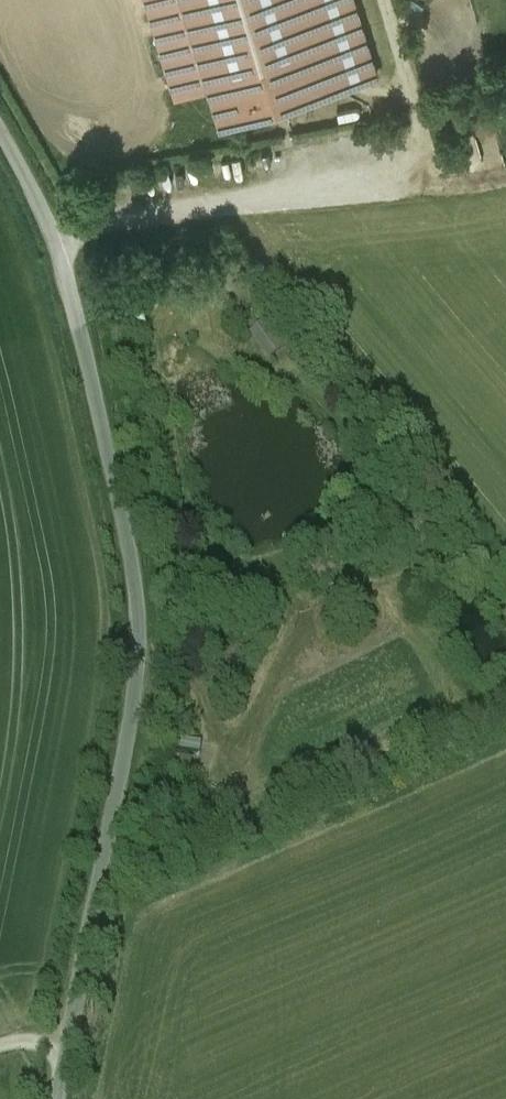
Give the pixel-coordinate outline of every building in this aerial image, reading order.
[(177,96),(210,86),(222,124),(377,76),(353,0),(147,0),(177,96)] [(255,330),(272,357),(288,347),(271,320),(255,330)]
